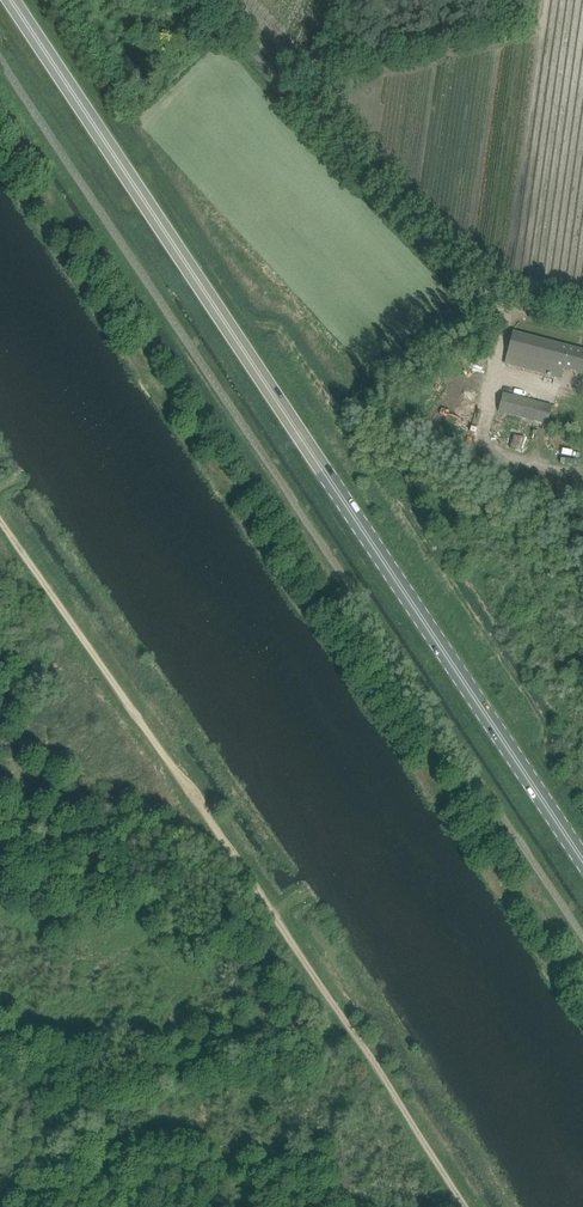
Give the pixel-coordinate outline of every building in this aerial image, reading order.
[(511,343),(505,362),(549,374),(549,372),(559,374),(561,366),(582,372),(582,349),(514,331),(511,343)] [(498,411),(547,423),(552,404),(503,392),(498,411)]
